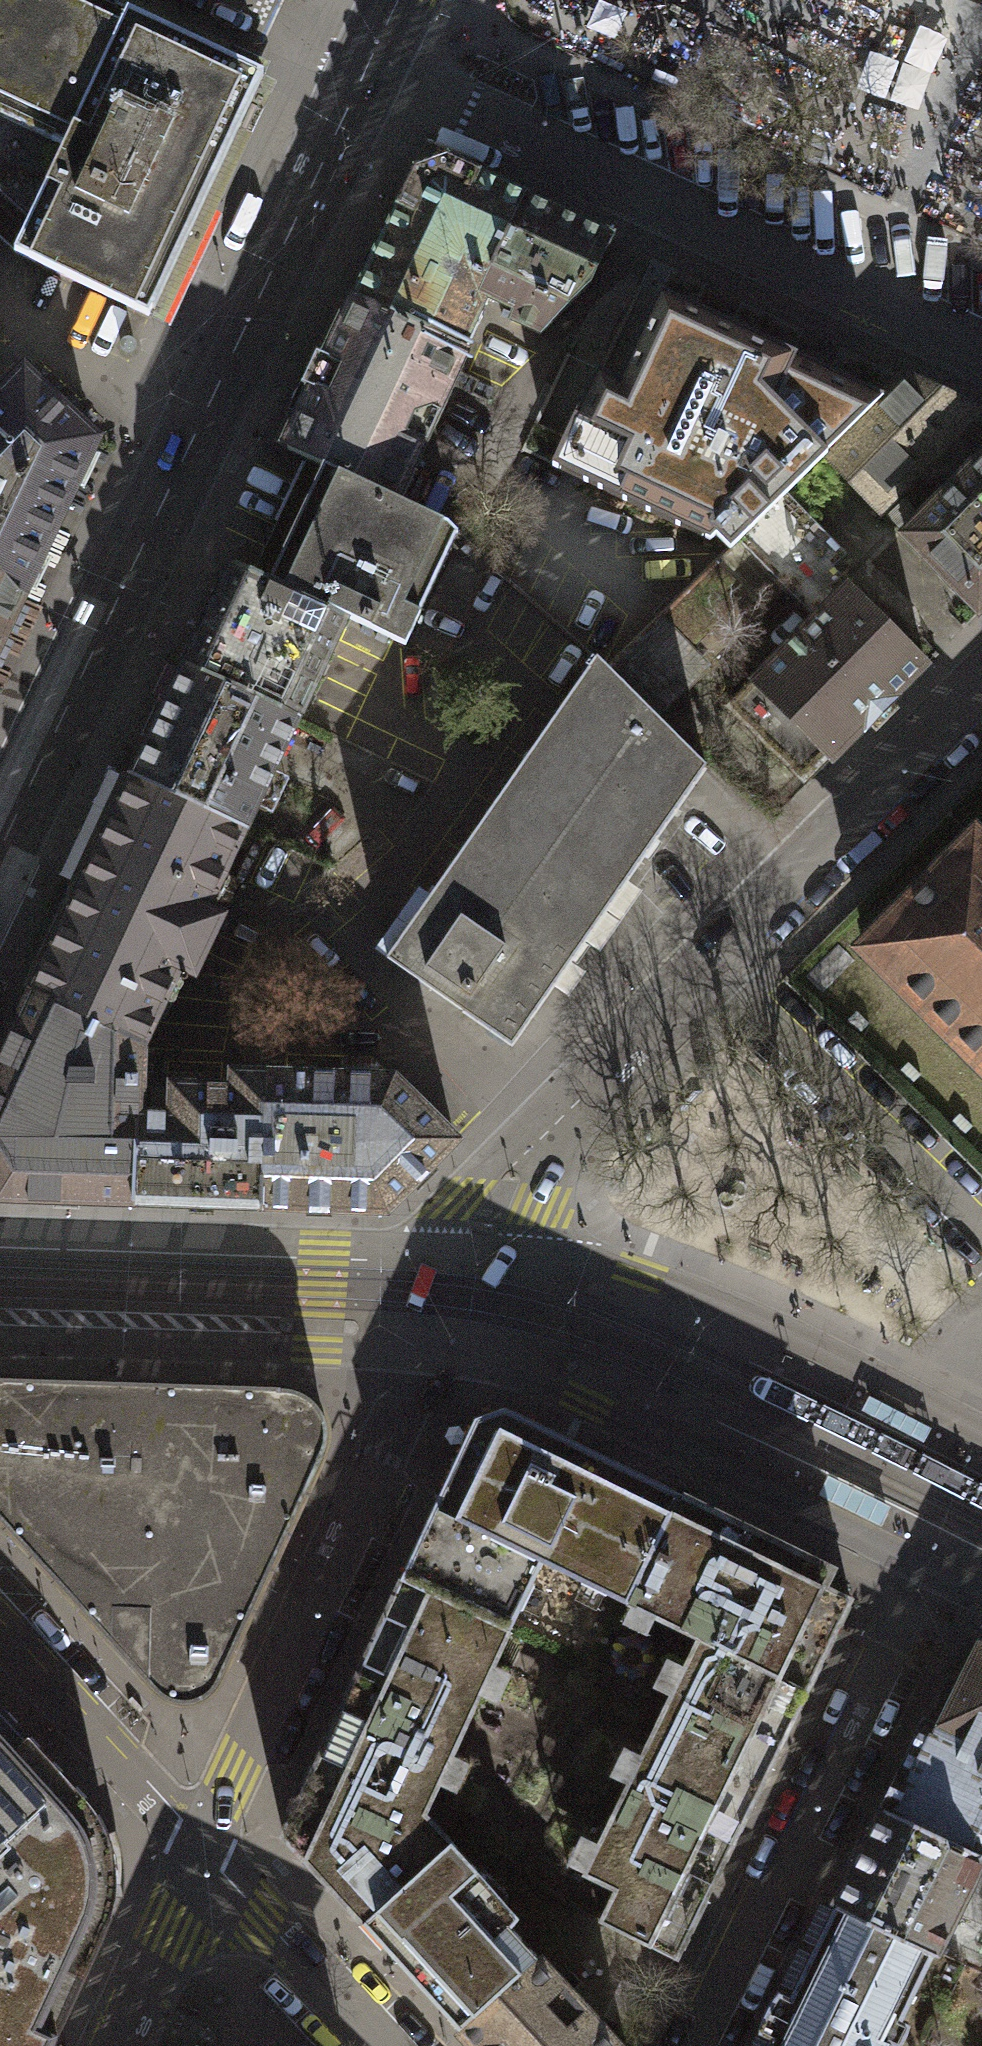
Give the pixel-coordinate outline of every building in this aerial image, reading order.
[(29,219),(15,253),(150,317),(262,75),(101,0),(0,0),(0,192),(29,219)] [(262,75),(269,60),(140,0),(101,0),(262,75)] [(262,75),(150,317),(161,322),(274,81),(262,75)] [(479,294),(525,197),(443,160),(417,169),(417,172),(386,237),(384,238),(374,259),(357,298),(462,348),(485,297),(479,294)] [(479,294),(485,297),(515,311),(512,320),(538,333),(587,286),(610,238),(563,216),(525,197),(479,294)] [(742,537),(784,496),(826,455),(824,453),(880,397),(661,295),(618,384),(598,375),(555,465),(709,538),(716,533),(730,548),(742,537)] [(462,348),(357,298),(329,357),(316,351),(309,366),(300,386),(313,392),(286,448),(323,466),(400,503),(416,470),(406,466),(462,348)] [(20,595),(94,440),(24,373),(0,399),(0,572),(20,595)] [(880,510),(978,411),(903,375),(880,397),(824,453),(826,455),(880,510)] [(981,608),(981,458),(905,535),(978,612),(981,608)] [(400,503),(323,466),(298,518),(269,582),(344,616),(404,645),(458,533),(448,524),(400,503)] [(784,496),(742,537),(818,616),(848,587),(827,567),(839,554),(784,496)] [(716,562),(606,669),(653,716),(658,712),(661,715),(707,670),(683,644),(690,641),(743,590),(716,562)] [(344,616),(269,582),(233,564),(212,609),(200,635),(201,635),(186,666),(296,718),(344,616)] [(20,595),(0,572),(0,638),(20,595)] [(785,761),(803,780),(826,756),(831,760),(926,665),(848,587),(818,616),(728,706),(783,762),(785,761)] [(595,659),(387,957),(511,1045),(706,767),(653,716),(606,669),(595,659)] [(296,718),(186,666),(166,708),(132,778),(243,830),(296,718)] [(82,885),(207,944),(220,915),(206,908),(243,830),(132,778),(98,851),(82,885)] [(974,837),(864,948),(981,1065),(981,844),(974,837)] [(207,944),(82,885),(67,917),(31,992),(142,1044),(179,965),(193,972),(207,944)] [(814,968),(870,1026),(904,993),(849,935),(814,968)] [(31,992),(19,1019),(0,1058),(0,1196),(132,1202),(134,1114),(138,1114),(141,1046),(142,1044),(31,992)] [(260,1205),(264,1073),(233,1072),(232,1087),(173,1085),(172,1115),(138,1114),(134,1114),(132,1202),(192,1203),(260,1205)] [(455,1138),(394,1077),(264,1073),(260,1205),(299,1206),(385,1208),(455,1138)] [(21,1545),(21,1548),(37,1565),(40,1565),(70,1598),(68,1600),(86,1619),(88,1617),(119,1650),(118,1654),(134,1672),(137,1670),(155,1689),(162,1696),(172,1701),(187,1702),(202,1698),(213,1690),(220,1677),(242,1629),(244,1631),(275,1563),(273,1562),(309,1485),(312,1485),(324,1457),(322,1457),(326,1445),(329,1433),(327,1421),(323,1410),(317,1400),(305,1391),(289,1387),(0,1377),(0,1523),(21,1545)] [(474,1418),(401,1576),(510,1628),(543,1560),(626,1601),(679,1493),(504,1407),(474,1418)] [(832,1568),(679,1493),(626,1601),(698,1636),(806,1689),(828,1645),(851,1598),(824,1585),(832,1568)] [(510,1628),(401,1576),(332,1723),(282,1833),(361,1920),(451,1839),(425,1811),(510,1628)] [(728,1848),(806,1689),(698,1636),(583,1871),(614,1886),(599,1918),(675,1955),(728,1848)] [(980,1643),(939,1726),(924,1720),(882,1806),(979,1852),(981,1846),(981,1780),(976,1777),(981,1766),(981,1644),(980,1643)] [(65,2018),(104,1934),(112,1915),(116,1895),(117,1880),(116,1863),(114,1850),(110,1837),(104,1824),(98,1811),(81,1791),(0,1702),(0,2045),(52,2045),(65,2018)] [(979,1852),(882,1806),(841,1890),(835,1902),(934,1950),(937,1951),(943,1938),(981,1858),(981,1854),(979,1852)] [(477,1869),(451,1839),(361,1920),(381,1942),(425,1990),(457,2024),(535,1953),(467,1878),(477,1869)] [(934,1950),(835,1902),(790,1995),(779,1989),(759,2030),(770,2036),(765,2045),(888,2045),(890,2040),(898,2044),(906,2034),(909,2022),(901,2018),(934,1950)] [(535,1953),(457,2024),(477,2045),(621,2045),(535,1953)]
